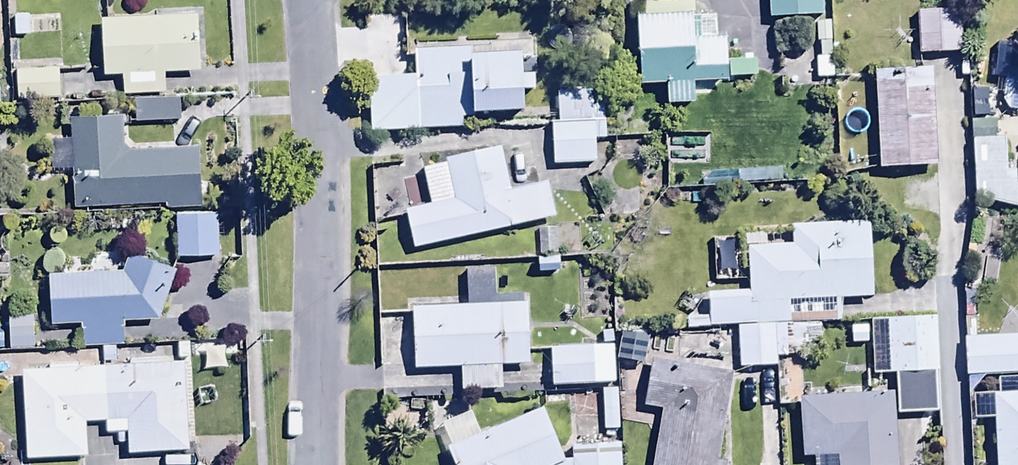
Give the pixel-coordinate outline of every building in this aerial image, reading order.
[(767,20),(822,18),(821,0),(767,0),(767,20)] [(960,11),(915,12),(916,56),(961,55),(960,11)] [(699,15),(635,17),(637,88),(665,87),(665,105),(692,104),(691,86),(727,85),(727,80),(755,79),(755,61),(726,62),(725,40),(700,41),(699,15)] [(199,16),(98,18),(100,77),(120,76),(121,95),(163,94),(162,72),(201,71),(199,16)] [(831,80),(830,25),(814,25),(815,44),(818,43),(817,80),(831,80)] [(472,50),(411,52),(415,133),(470,131),(469,116),(523,114),(522,92),(534,92),(534,74),(522,75),(521,54),(472,56),(472,50)] [(16,100),(59,98),(57,63),(31,64),(31,70),(15,71),(16,100)] [(931,69),(873,72),(877,171),(935,169),(931,69)] [(1008,113),(1017,113),(1017,80),(1002,79),(1000,102),(1008,113)] [(992,89),(968,90),(974,206),(1014,204),(1013,169),(1005,170),(1003,141),(994,142),(992,89)] [(552,122),(552,167),(594,166),(594,141),(605,141),(605,112),(592,112),(592,94),(556,94),(557,122),(552,122)] [(179,97),(132,99),(133,125),(180,124),(179,97)] [(71,172),(72,208),(163,205),(164,209),(199,208),(197,145),(123,148),(122,118),(68,120),(68,141),(50,141),(51,172),(71,172)] [(402,213),(412,253),(555,219),(546,184),(508,193),(498,149),(420,168),(429,206),(402,213)] [(217,214),(174,215),(175,258),(218,257),(217,214)] [(685,317),(686,330),(737,329),(739,372),(775,370),(774,360),(820,359),(819,325),(841,324),(840,302),(872,300),(869,224),(789,227),(790,249),(784,249),(783,241),(765,241),(765,236),(746,236),(748,292),(706,294),(707,317),(685,317)] [(574,240),(573,225),(537,226),(538,257),(558,257),(558,240),(574,240)] [(123,271),(49,275),(51,324),(83,323),(84,347),(88,347),(89,357),(104,357),(104,348),(126,347),(125,321),(159,320),(174,269),(128,255),(123,271)] [(411,307),(412,370),(459,369),(459,397),(501,396),(501,367),(529,367),(528,297),(496,298),(496,272),(464,273),(464,306),(411,307)] [(33,317),(9,317),(9,351),(33,351),(33,317)] [(870,319),(870,375),(936,374),(935,318),(870,319)] [(620,332),(615,361),(643,365),(648,337),(620,332)] [(964,377),(1017,375),(1017,336),(962,338),(964,377)] [(613,385),(612,346),(550,348),(551,388),(613,385)] [(49,368),(24,368),(28,458),(87,455),(85,421),(108,420),(109,432),(127,431),(128,452),(188,450),(184,362),(128,359),(128,363),(49,363),(49,368)] [(649,363),(643,409),(658,411),(651,464),(725,464),(726,463),(718,462),(730,374),(649,363)] [(616,390),(600,390),(602,432),(618,432),(616,390)] [(990,395),(994,464),(1017,464),(1017,394),(990,395)] [(797,400),(800,459),(813,458),(813,464),(896,464),(892,395),(797,400)] [(436,429),(451,464),(619,464),(619,445),(569,446),(570,462),(565,462),(542,407),(478,434),(470,414),(436,429)]
